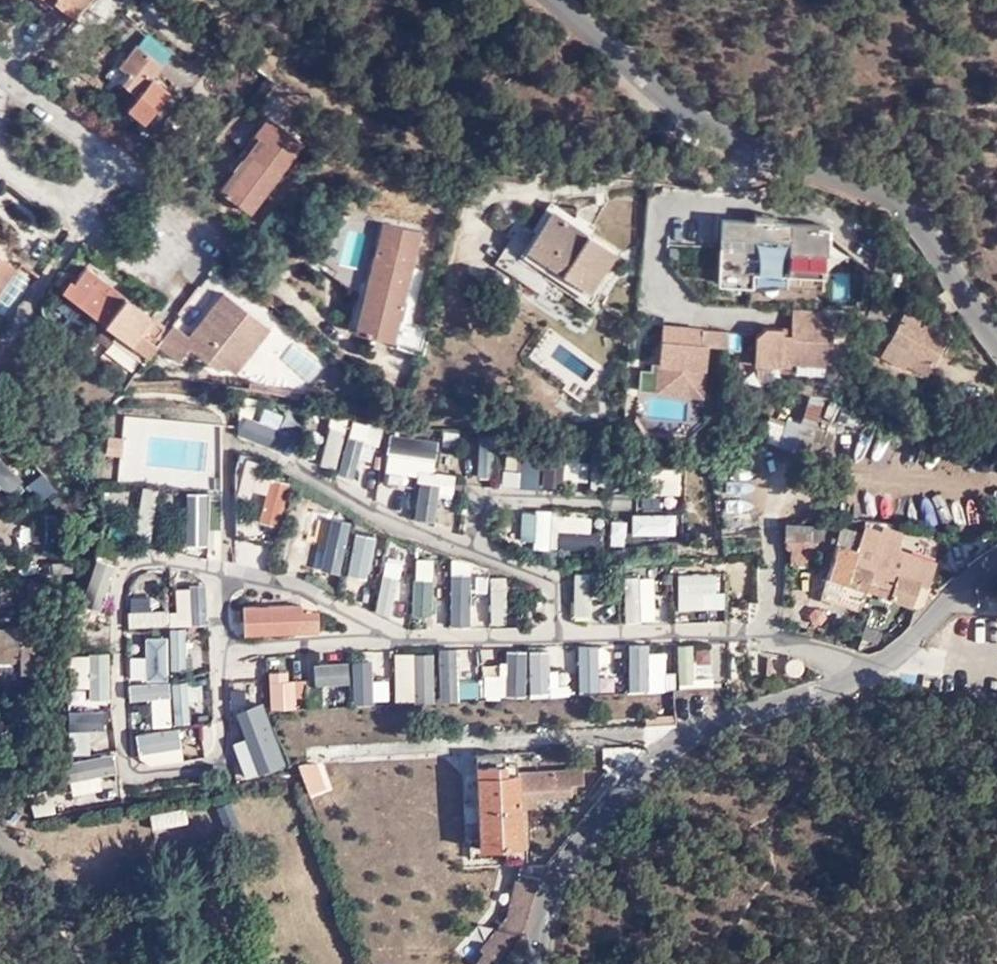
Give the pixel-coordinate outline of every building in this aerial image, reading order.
[(53,0),(36,0),(46,8),(53,0)] [(53,0),(69,14),(82,0),(53,0)] [(150,77),(161,65),(135,43),(117,65),(127,73),(120,81),(152,108),(167,91),(150,77)] [(266,116),(253,133),(262,141),(236,175),(224,192),(248,210),(301,140),(266,116)] [(262,141),(253,133),(227,167),(236,175),(262,141)] [(578,302),(612,254),(552,213),(518,260),(578,302)] [(754,221),(774,222),(774,215),(754,214),(754,221)] [(751,272),(823,276),(825,225),(774,222),(721,219),(718,283),(750,285),(751,272)] [(393,339),(398,320),(419,230),(382,222),(367,281),(376,283),(365,333),(393,339)] [(498,288),(515,265),(493,249),(477,272),(498,288)] [(13,266),(0,256),(0,284),(13,266)] [(114,331),(142,353),(156,336),(163,327),(85,266),(74,279),(65,291),(114,331)] [(750,285),(822,289),(823,276),(751,272),(750,285)] [(65,291),(74,279),(66,273),(56,284),(65,291)] [(376,283),(367,281),(354,330),(365,333),(376,283)] [(903,315),(921,325),(926,315),(908,306),(903,315)] [(755,336),(754,365),(790,367),(790,363),(825,365),(830,365),(832,332),(821,331),(822,313),(792,311),(791,330),(791,335),(782,335),(782,329),(765,328),(755,336)] [(926,327),(921,325),(903,315),(881,356),(903,367),(905,363),(912,367),(917,357),(931,363),(944,338),(926,327)] [(930,318),(926,327),(944,338),(949,328),(930,318)] [(400,341),(405,322),(398,320),(393,339),(400,341)] [(423,352),(429,327),(405,322),(400,341),(399,345),(423,352)] [(661,325),(654,392),(679,395),(680,385),(687,379),(702,380),(706,345),(726,348),(728,332),(701,329),(699,344),(688,343),(689,335),(679,335),(680,327),(661,325)] [(301,352),(308,343),(285,327),(279,335),(301,352)] [(680,327),(679,335),(689,335),(688,343),(699,344),(701,329),(680,327)] [(110,337),(138,359),(142,353),(114,331),(110,337)] [(142,353),(146,357),(160,338),(156,336),(142,353)] [(138,359),(142,362),(146,357),(142,353),(138,359)] [(917,357),(912,367),(925,374),(931,363),(917,357)] [(790,367),(754,365),(752,386),(798,371),(824,373),(825,365),(790,363),(790,367)] [(680,385),(679,395),(700,397),(702,380),(687,379),(680,385)] [(821,523),(795,523),(783,525),(784,546),(789,546),(789,562),(813,563),(814,531),(821,531),(821,523)] [(867,545),(876,548),(876,549),(882,530),(864,524),(862,532),(858,542),(867,545)] [(921,601),(926,584),(852,562),(858,542),(862,532),(840,525),(825,577),(820,596),(860,607),(865,590),(909,605),(912,598),(921,601)] [(852,562),(926,584),(934,560),(907,551),(904,560),(889,555),(889,552),(876,549),(876,548),(867,545),(858,542),(852,562)] [(295,605),(268,606),(269,632),(293,631),(291,612),(296,612),(295,605)] [(258,633),(256,606),(242,607),(244,633),(258,633)] [(268,606),(256,606),(258,633),(269,632),(268,606)] [(316,611),(296,612),(291,612),(293,631),(317,631),(316,611)] [(18,626),(0,627),(0,672),(34,672),(34,644),(19,644),(18,626)] [(607,771),(616,779),(646,745),(602,748),(603,771),(607,771)] [(282,755),(286,767),(294,759),(291,752),(282,755)] [(504,762),(504,752),(474,754),(475,763),(504,762)] [(316,762),(296,763),(307,793),(325,788),(316,762)] [(468,839),(468,848),(518,845),(517,807),(524,807),(537,806),(537,795),(572,794),(571,784),(582,783),(582,771),(516,773),(505,774),(504,762),(475,763),(479,838),(468,839)] [(516,762),(504,762),(505,774),(516,773),(516,762)] [(245,837),(231,804),(219,809),(233,842),(245,837)] [(518,845),(525,845),(524,807),(517,807),(518,845)] [(469,858),(526,854),(525,845),(518,845),(468,848),(469,858)] [(521,934),(524,916),(533,893),(547,866),(518,866),(507,917),(477,953),(481,956),(475,963),(496,963),(521,934)]
